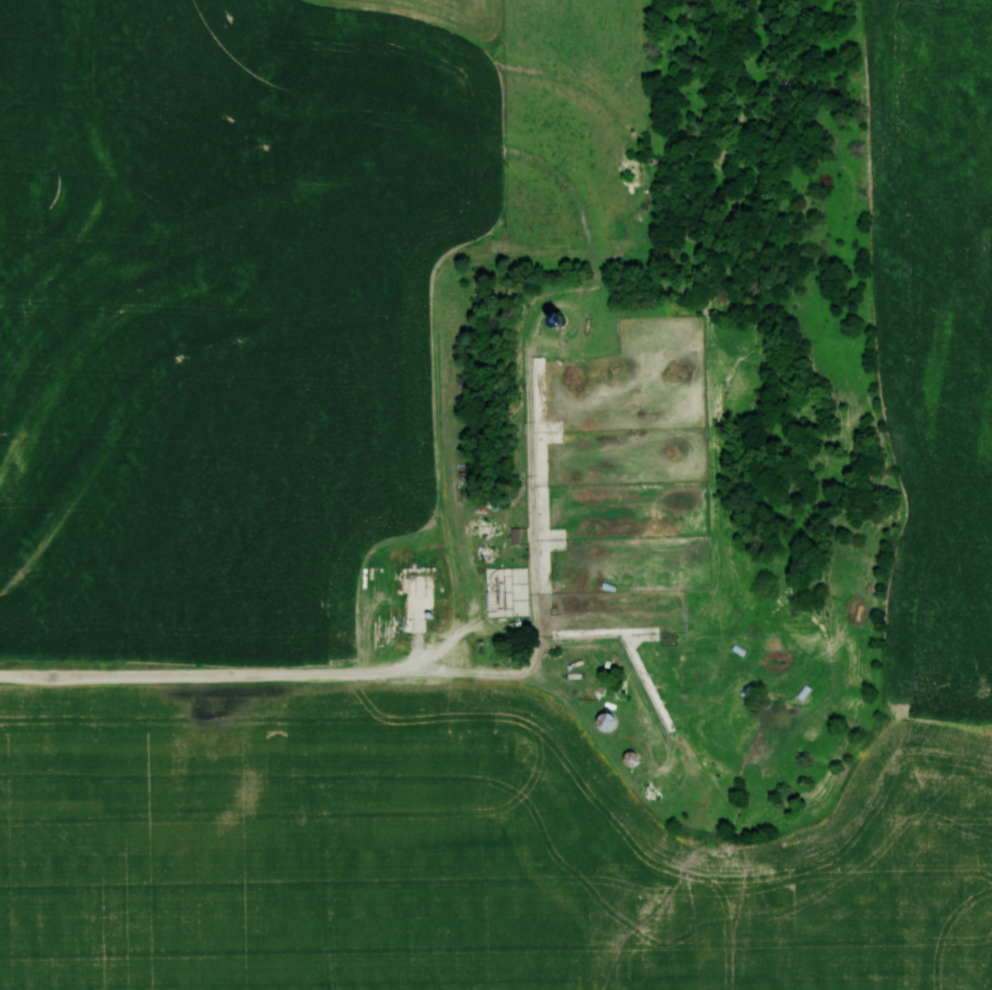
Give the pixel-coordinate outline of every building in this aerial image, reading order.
[(601,731),(621,731),(621,715),(601,715),(601,731)] [(626,755),(626,767),(641,767),(641,755),(626,755)]
